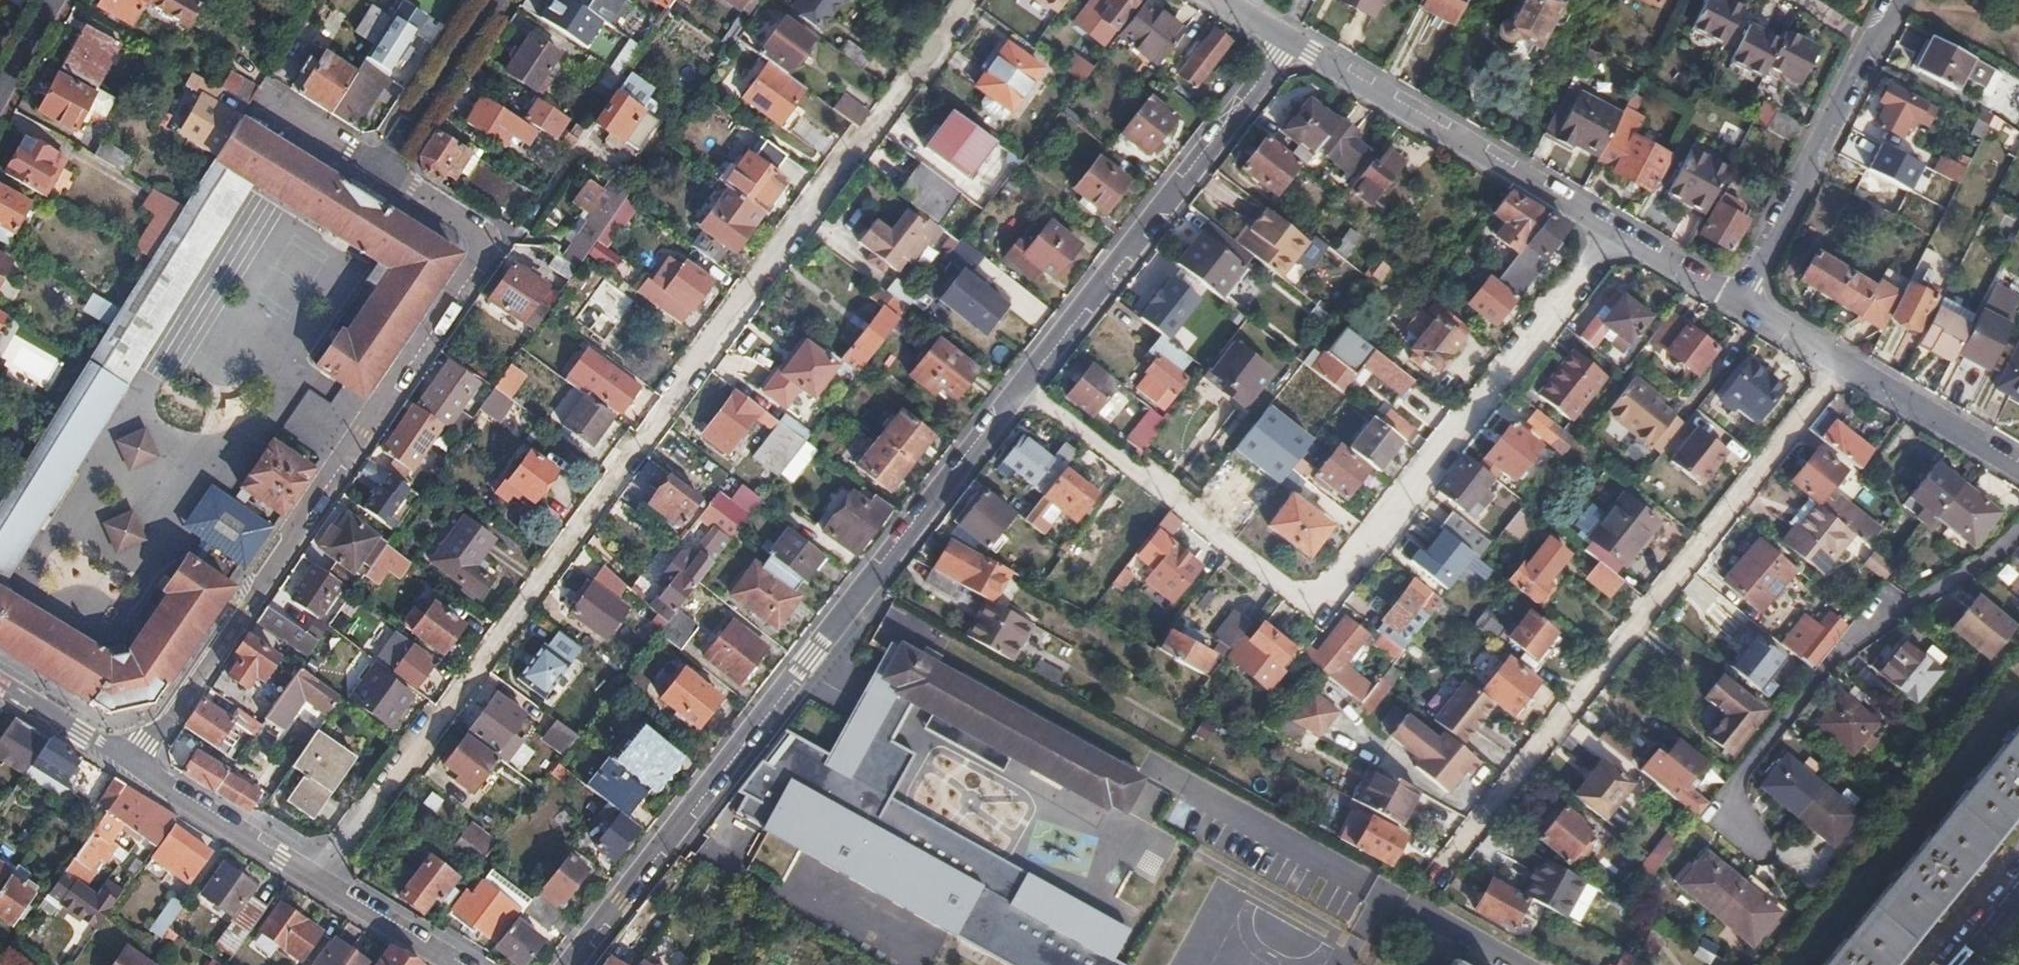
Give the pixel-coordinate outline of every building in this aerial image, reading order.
[(98,4),(130,22),(138,9),(143,0),(100,0),(98,4)] [(197,0),(146,0),(188,24),(201,2),(197,0)] [(357,17),(368,0),(329,0),(357,17)] [(355,31),(375,43),(391,16),(398,5),(391,0),(374,0),(355,31)] [(571,0),(551,0),(541,15),(584,44),(600,20),(571,0)] [(600,20),(611,26),(628,1),(626,0),(571,0),(600,20)] [(740,10),(747,0),(726,0),(740,10)] [(792,7),(800,12),(806,4),(801,0),(797,0),(792,7)] [(806,4),(800,12),(820,27),(840,0),(801,0),(806,4)] [(1051,11),(1058,0),(1036,0),(1051,11)] [(1106,3),(1110,6),(1102,17),(1116,28),(1138,0),(1108,0),(1106,3)] [(1373,17),(1382,0),(1340,0),(1373,17)] [(1418,7),(1455,27),(1469,0),(1421,0),(1418,7)] [(1499,34),(1502,39),(1507,41),(1512,42),(1517,40),(1520,37),(1540,48),(1553,23),(1557,26),(1560,26),(1563,25),(1571,9),(1564,5),(1564,3),(1558,0),(1518,0),(1507,22),(1504,23),(1501,25),(1499,29),(1499,34)] [(1726,43),(1744,6),(1732,0),(1707,0),(1694,27),(1726,43)] [(1185,32),(1146,1),(1119,36),(1158,66),(1185,32)] [(375,43),(366,56),(391,71),(415,31),(424,17),(400,2),(398,5),(391,16),(375,43)] [(429,16),(417,35),(430,44),(442,25),(429,16)] [(722,39),(731,47),(738,37),(747,24),(738,17),(722,39)] [(785,20),(763,49),(790,68),(812,40),(785,20)] [(86,24),(62,67),(93,86),(116,42),(96,30),(86,24)] [(1730,61),(1762,79),(1767,69),(1780,43),(1749,26),(1730,61)] [(1214,30),(1181,72),(1195,83),(1227,41),(1214,30)] [(1817,50),(1786,33),(1780,43),(1767,69),(1798,86),(1817,50)] [(528,37),(506,71),(536,90),(560,52),(546,43),(543,47),(528,37)] [(1974,57),(1934,37),(1918,68),(1958,87),(1964,75),(1974,57)] [(631,39),(610,68),(620,75),(641,45),(631,39)] [(849,40),(841,51),(843,52),(865,68),(872,57),(849,40)] [(1008,45),(978,85),(988,93),(1010,109),(1040,68),(1008,45)] [(1081,48),(1064,70),(1082,83),(1099,62),(1081,48)] [(317,84),(307,99),(330,112),(356,72),(325,53),(309,79),(317,84)] [(771,62),(761,55),(749,73),(757,80),(771,62)] [(610,68),(593,57),(582,73),(609,90),(610,89),(620,75),(610,68)] [(1974,57),(1964,75),(1986,87),(1996,69),(1974,57)] [(356,72),(330,112),(352,126),(362,111),(364,113),(388,77),(363,61),(356,72)] [(771,62),(757,80),(744,98),(793,134),(805,118),(794,111),(810,90),(771,62)] [(226,92),(249,105),(260,87),(230,70),(219,88),(226,92)] [(723,90),(739,97),(748,78),(733,70),(723,90)] [(60,74),(39,111),(72,129),(92,93),(60,74)] [(620,75),(610,89),(616,93),(595,123),(624,143),(626,141),(639,149),(658,122),(621,97),(630,82),(620,75)] [(1599,157),(1598,159),(1616,169),(1614,173),(1651,193),(1671,157),(1634,136),(1643,119),(1634,114),(1649,87),(1652,81),(1646,78),(1643,76),(1622,114),(1599,157)] [(1889,99),(1880,119),(1904,132),(1911,119),(1917,122),(1927,103),(1890,84),(1883,96),(1889,99)] [(219,88),(213,85),(209,93),(221,101),(226,92),(219,88)] [(610,89),(609,90),(590,120),(595,123),(616,93),(610,89)] [(221,101),(209,93),(200,108),(197,107),(183,130),(197,139),(195,144),(202,149),(213,155),(238,117),(224,109),(219,105),(221,101)] [(1010,109),(988,93),(980,105),(1001,121),(1010,109)] [(524,107),(530,110),(538,98),(532,94),(524,107)] [(481,96),(463,121),(506,148),(515,135),(527,143),(531,137),(535,139),(538,134),(481,96)] [(834,108),(859,127),(868,114),(843,96),(834,108)] [(1309,96),(1283,130),(1314,154),(1340,121),(1309,96)] [(1150,97),(1123,131),(1148,152),(1175,117),(1150,97)] [(575,136),(578,138),(585,128),(538,98),(530,110),(524,118),(568,147),(575,136)] [(1575,143),(1599,157),(1622,114),(1597,101),(1590,115),(1573,106),(1554,140),(1572,150),(1575,143)] [(1793,144),(1805,125),(1765,102),(1755,120),(1755,121),(1793,144)] [(1981,107),(1976,116),(1990,123),(1995,115),(1996,114),(1981,107)] [(1023,160),(952,110),(924,147),(967,179),(988,152),(998,158),(1001,164),(993,176),(1005,185),(1013,174),(1023,160)] [(1995,115),(1990,123),(1999,129),(2004,121),(1995,115)] [(62,479),(122,382),(115,377),(162,303),(232,192),(225,188),(235,173),(253,184),(341,239),(385,266),(358,306),(317,366),(344,384),(363,397),(428,299),(459,255),(242,117),(241,119),(217,157),(210,169),(185,207),(154,258),(122,309),(113,322),(89,361),(59,410),(26,462),(0,504),(0,578),(62,479)] [(1356,129),(1342,118),(1340,121),(1314,154),(1309,160),(1315,165),(1324,154),(1351,175),(1370,150),(1351,135),(1356,129)] [(1719,137),(1738,144),(1743,130),(1724,123),(1719,137)] [(1283,130),(1275,141),(1306,164),(1309,160),(1314,154),(1283,130)] [(469,154),(435,132),(420,156),(422,171),(439,182),(444,173),(453,178),(458,170),(469,154)] [(1891,148),(1861,133),(1847,161),(1853,164),(1849,175),(1871,186),(1891,148)] [(26,137),(5,173),(45,196),(65,160),(26,137)] [(1266,138),(1241,168),(1258,182),(1260,179),(1277,192),(1299,163),(1266,138)] [(102,140),(93,155),(124,173),(134,158),(102,140)] [(195,144),(189,140),(182,151),(210,169),(217,157),(213,155),(202,149),(195,144)] [(1372,161),(1351,188),(1371,203),(1402,163),(1386,150),(1376,164),(1372,161)] [(748,152),(724,184),(729,188),(761,212),(785,178),(748,152)] [(1668,197),(1704,216),(1728,171),(1691,152),(1668,197)] [(469,154),(458,170),(467,176),(478,160),(469,154)] [(1944,155),(1935,171),(1938,172),(1960,183),(1968,167),(1944,155)] [(1100,158),(1076,189),(1102,211),(1128,180),(1100,158)] [(1853,164),(1847,161),(1843,171),(1849,175),(1853,164)] [(920,162),(896,194),(937,225),(961,193),(920,162)] [(1960,183),(1938,172),(1932,183),(1954,194),(1960,183)] [(115,377),(122,382),(127,384),(159,335),(207,259),(253,184),(235,173),(225,188),(232,192),(162,303),(115,377)] [(631,190),(613,179),(584,220),(588,224),(564,260),(576,269),(586,254),(588,251),(594,242),(598,238),(613,216),(626,198),(631,190)] [(5,243),(27,203),(0,188),(0,240),(5,243)] [(735,248),(761,212),(729,188),(704,225),(735,248)] [(1551,212),(1512,189),(1495,211),(1508,221),(1498,235),(1520,252),(1551,212)] [(156,215),(136,248),(154,258),(185,207),(155,190),(144,208),(156,215)] [(961,193),(937,225),(949,234),(959,241),(962,239),(985,211),(961,193)] [(1724,195),(1701,233),(1730,251),(1747,221),(1739,217),(1745,206),(1724,195)] [(626,198),(613,216),(622,222),(635,204),(626,198)] [(1889,212),(1862,198),(1854,213),(1880,227),(1889,212)] [(1246,229),(1236,242),(1248,251),(1281,277),(1309,240),(1264,206),(1251,223),(1254,225),(1249,231),(1246,229)] [(859,242),(874,254),(898,272),(907,261),(906,260),(922,239),(931,245),(938,235),(906,210),(890,231),(875,220),(859,242)] [(1570,224),(1551,212),(1520,252),(1498,280),(1517,296),(1547,257),(1545,256),(1569,225),(1570,224)] [(1210,221),(1177,263),(1180,266),(1203,284),(1215,294),(1248,251),(1236,242),(1210,221)] [(1050,222),(1017,266),(1035,281),(1044,271),(1052,278),(1076,245),(1050,222)] [(1351,228),(1337,247),(1347,255),(1361,236),(1351,228)] [(959,241),(949,234),(940,245),(951,253),(952,252),(959,241)] [(1310,240),(1293,261),(1305,271),(1326,244),(1314,234),(1310,240)] [(959,241),(952,252),(970,266),(965,272),(962,271),(940,299),(982,334),(1005,306),(981,285),(986,279),(975,269),(985,257),(962,239),(959,241)] [(588,251),(586,254),(620,279),(628,267),(594,242),(588,251)] [(1901,296),(1891,316),(1918,331),(1939,289),(1929,284),(1935,272),(1931,270),(1939,254),(1926,248),(1917,265),(1901,296)] [(1803,279),(1837,300),(1853,274),(1819,253),(1803,279)] [(898,272),(874,254),(868,262),(892,281),(898,272)] [(564,260),(558,256),(551,266),(570,279),(576,269),(564,260)] [(649,299),(680,323),(690,311),(692,312),(715,281),(687,260),(683,265),(671,257),(653,281),(660,286),(649,299)] [(1383,261),(1372,275),(1380,281),(1391,267),(1383,261)] [(491,299),(535,329),(547,312),(559,295),(514,265),(491,299)] [(1203,284),(1180,266),(1171,278),(1193,296),(1203,284)] [(1853,274),(1837,300),(1859,315),(1884,330),(1891,316),(1901,296),(1879,282),(1875,288),(1853,274)] [(1498,280),(1492,276),(1469,304),(1495,323),(1517,296),(1498,280)] [(604,279),(576,318),(604,339),(633,301),(604,279)] [(890,292),(893,295),(908,307),(912,303),(918,295),(898,280),(890,292)] [(873,292),(887,303),(893,295),(890,292),(878,284),(873,292)] [(122,309),(95,294),(88,306),(113,322),(122,309)] [(1614,312),(1604,324),(1636,348),(1645,336),(1639,330),(1648,317),(1617,294),(1607,307),(1614,312)] [(864,334),(842,361),(859,373),(864,368),(908,307),(893,295),(887,303),(864,334)] [(1470,329),(1436,303),(1428,313),(1436,319),(1434,322),(1421,339),(1412,350),(1436,368),(1446,369),(1451,363),(1449,355),(1470,329)] [(1308,316),(1328,331),(1337,319),(1317,305),(1308,316)] [(1929,348),(1953,360),(1971,325),(1960,320),(1963,314),(1946,306),(1942,315),(1939,314),(1925,339),(1931,342),(1929,348)] [(1407,328),(1421,339),(1434,322),(1420,311),(1407,328)] [(1669,350),(1697,373),(1717,348),(1689,326),(1685,322),(1673,312),(1653,337),(1665,347),(1669,350)] [(1184,343),(1212,366),(1233,338),(1205,315),(1184,343)] [(1961,354),(1990,370),(2003,345),(2010,332),(1980,316),(1961,354)] [(1347,327),(1313,370),(1341,392),(1363,364),(1401,394),(1413,380),(1347,327)] [(1191,358),(1162,335),(1150,351),(1158,357),(1147,371),(1150,373),(1139,387),(1164,407),(1187,379),(1179,373),(1191,358)] [(938,340),(911,375),(925,386),(932,379),(955,397),(976,369),(938,340)] [(806,341),(781,374),(784,377),(809,343),(806,341)] [(842,367),(809,343),(784,377),(781,374),(767,394),(786,408),(800,388),(817,401),(842,367)] [(1204,376),(1220,388),(1242,406),(1248,410),(1258,398),(1252,393),(1270,371),(1250,355),(1237,346),(1216,373),(1210,368),(1208,371),(1204,376)] [(1999,387),(2013,395),(2015,391),(2018,393),(2018,348),(1999,387)] [(587,349),(565,380),(586,395),(587,395),(590,390),(619,411),(638,387),(587,349)] [(1576,351),(1540,396),(1571,420),(1607,375),(1576,351)] [(1727,395),(1723,400),(1734,410),(1739,403),(1759,418),(1782,388),(1750,363),(1727,392),(1727,395)] [(451,366),(423,402),(419,408),(443,424),(446,419),(474,383),(451,366)] [(510,366),(495,387),(504,394),(533,414),(541,403),(520,387),(527,378),(510,366)] [(1092,366),(1068,397),(1090,415),(1115,383),(1092,366)] [(1953,366),(1942,390),(1963,400),(1975,376),(1953,366)] [(1609,411),(1662,454),(1685,425),(1676,417),(1679,411),(1665,400),(1665,399),(1637,376),(1609,411)] [(504,394),(495,387),(480,409),(489,415),(504,394)] [(278,429),(321,462),(353,421),(310,388),(278,429)] [(767,413),(736,390),(711,424),(720,430),(713,439),(729,451),(755,415),(775,430),(755,457),(779,475),(805,442),(767,413)] [(587,395),(586,395),(564,424),(591,444),(596,436),(600,435),(614,416),(587,395)] [(383,452),(386,454),(405,469),(410,472),(443,424),(419,408),(414,405),(383,452)] [(1128,439),(1144,452),(1169,421),(1164,417),(1152,408),(1128,439)] [(1573,437),(1538,409),(1527,424),(1563,453),(1575,439),(1573,437)] [(1373,417),(1375,418),(1401,439),(1407,444),(1416,432),(1389,411),(1385,417),(1378,411),(1373,417)] [(1164,417),(1169,421),(1173,416),(1168,412),(1164,417)] [(1824,412),(1811,430),(1820,437),(1834,420),(1824,412)] [(900,413),(879,440),(884,443),(909,464),(930,437),(900,413)] [(1375,418),(1351,449),(1377,470),(1401,439),(1375,418)] [(1834,420),(1820,437),(1852,463),(1860,469),(1873,452),(1834,420)] [(1480,467),(1495,478),(1502,470),(1514,479),(1539,446),(1513,424),(1480,467)] [(1699,427),(1672,462),(1702,485),(1729,451),(1699,427)] [(119,445),(133,473),(161,459),(146,431),(119,445)] [(1014,494),(1006,504),(1021,516),(1025,519),(1042,499),(1044,495),(1065,469),(1077,453),(1066,443),(1052,460),(1023,437),(997,470),(1018,487),(1023,481),(1031,487),(1021,500),(1014,494)] [(1273,463),(1287,474),(1292,468),(1299,460),(1307,449),(1293,438),(1273,463)] [(884,443),(879,440),(860,465),(889,489),(909,464),(884,443)] [(241,487),(281,514),(312,470),(271,443),(241,487)] [(1341,448),(1320,475),(1317,478),(1329,488),(1332,484),(1347,496),(1368,469),(1341,448)] [(530,450),(508,481),(519,489),(517,492),(532,503),(556,469),(530,450)] [(1843,474),(1816,453),(1794,480),(1822,502),(1824,498),(1829,493),(1843,474)] [(1466,456),(1438,491),(1475,519),(1493,495),(1486,490),(1495,478),(1480,467),(1466,456)] [(1292,468),(1301,475),(1307,467),(1299,460),(1292,468)] [(1938,515),(1963,483),(1937,462),(1909,497),(1923,508),(1917,516),(1929,526),(1938,515)] [(1096,494),(1065,469),(1044,495),(1076,519),(1096,494)] [(389,473),(364,509),(387,524),(412,489),(389,473)] [(519,489),(508,481),(502,477),(491,492),(498,498),(504,492),(513,498),(517,492),(519,489)] [(699,498),(671,477),(651,504),(679,525),(699,498)] [(1526,482),(1520,490),(1528,496),(1534,489),(1526,482)] [(2001,512),(1963,483),(1938,515),(1975,544),(2001,512)] [(240,565),(245,568),(273,527),(210,485),(182,526),(240,565)] [(720,491),(710,506),(739,527),(758,503),(759,502),(739,487),(731,499),(720,491)] [(891,506),(875,494),(867,505),(852,493),(824,530),(856,555),(891,506)] [(986,493),(960,526),(987,547),(988,545),(998,552),(1006,542),(998,534),(1013,515),(986,493)] [(1625,495),(1589,538),(1623,565),(1658,522),(1625,495)] [(1818,505),(1806,496),(1786,520),(1795,527),(1798,530),(1818,505)] [(1293,497),(1271,525),(1309,553),(1331,524),(1293,497)] [(1819,505),(1850,532),(1869,546),(1881,531),(1841,498),(1834,506),(1824,498),(1822,502),(1819,505)] [(1025,519),(1034,527),(1038,530),(1054,510),(1042,499),(1025,519)] [(669,584),(651,607),(668,622),(676,610),(700,580),(738,529),(739,527),(710,506),(709,505),(700,515),(718,529),(698,554),(692,550),(679,554),(664,573),(661,577),(669,584)] [(1819,505),(1818,505),(1798,530),(1795,527),(1784,540),(1824,570),(1834,558),(1831,555),(1850,532),(1819,505)] [(1171,511),(1137,554),(1157,569),(1148,580),(1176,601),(1203,565),(1169,540),(1184,521),(1171,511)] [(1520,511),(1506,528),(1519,539),(1533,521),(1520,511)] [(1452,513),(1440,528),(1444,531),(1474,554),(1479,558),(1491,543),(1452,513)] [(104,526),(117,555),(145,542),(132,514),(104,526)] [(318,558),(314,564),(342,582),(355,591),(363,579),(352,572),(360,561),(370,567),(387,544),(388,541),(349,515),(318,558)] [(1025,519),(1021,516),(1013,526),(1026,537),(1034,527),(1025,519)] [(475,593),(478,595),(491,578),(474,566),(493,539),(463,517),(431,561),(463,584),(460,588),(472,597),(475,593)] [(768,555),(800,580),(804,582),(813,569),(808,564),(819,549),(790,528),(768,555)] [(1474,554),(1444,531),(1425,554),(1420,550),(1412,560),(1447,588),(1474,554)] [(1797,569),(1761,539),(1740,565),(1728,580),(1764,609),(1776,595),(1797,569)] [(936,571),(960,584),(987,599),(991,601),(994,603),(1011,571),(987,558),(986,562),(951,543),(936,571)] [(1526,563),(1510,583),(1537,605),(1553,585),(1546,579),(1567,553),(1554,543),(1533,569),(1526,563)] [(389,546),(387,544),(370,567),(365,575),(390,592),(411,562),(405,558),(389,546)] [(826,554),(819,549),(808,564),(813,569),(826,554)] [(768,555),(766,553),(757,566),(753,563),(732,593),(777,624),(798,594),(793,590),(800,580),(768,555)] [(72,691),(109,713),(151,704),(214,613),(232,587),(227,584),(188,558),(116,660),(53,621),(0,588),(0,646),(72,691)] [(1622,580),(1599,562),(1587,578),(1610,595),(1622,580)] [(293,604),(310,616),(317,619),(342,582),(314,564),(294,592),(299,595),(293,604)] [(2005,587),(2018,577),(2009,564),(1996,574),(2005,587)] [(936,571),(932,568),(925,581),(953,596),(960,584),(936,571)] [(593,583),(571,614),(603,636),(625,605),(620,602),(629,588),(612,574),(607,569),(596,585),(593,583)] [(1387,627),(1382,634),(1383,635),(1403,651),(1444,600),(1415,578),(1381,621),(1387,627)] [(1980,597),(1955,627),(1991,656),(2015,627),(1980,597)] [(987,599),(977,618),(981,620),(987,608),(991,601),(987,599)] [(987,608),(1028,629),(1031,623),(994,603),(991,601),(987,608)] [(404,626),(412,632),(441,654),(463,625),(433,603),(423,618),(414,612),(404,626)] [(267,606),(257,621),(308,656),(318,641),(300,629),(267,606)] [(977,618),(967,636),(1011,660),(1028,629),(987,608),(981,620),(977,618)] [(676,610),(668,622),(660,632),(682,649),(697,628),(676,610)] [(1232,650),(1253,624),(1235,610),(1216,637),(1232,650)] [(1530,612),(1511,637),(1536,659),(1557,633),(1530,612)] [(1485,613),(1475,625),(1496,642),(1506,630),(1485,613)] [(1794,618),(1786,628),(1777,639),(1813,667),(1846,625),(1831,613),(1819,628),(1805,617),(1794,618)] [(300,629),(318,641),(328,628),(317,619),(310,616),(300,629)] [(1314,648),(1307,658),(1329,676),(1333,680),(1368,635),(1350,620),(1322,654),(1314,648)] [(733,621),(706,654),(738,681),(765,647),(733,621)] [(1262,625),(1242,649),(1264,667),(1271,659),(1279,665),(1293,649),(1262,625)] [(1739,655),(1730,667),(1760,691),(1786,658),(1756,634),(1747,627),(1730,647),(1739,655)] [(581,647),(557,631),(546,646),(543,644),(519,679),(546,698),(581,647)] [(249,633),(236,652),(241,657),(229,675),(245,688),(254,676),(262,681),(280,656),(249,633)] [(1175,660),(1202,675),(1214,657),(1172,633),(1163,647),(1177,656),(1175,660)] [(391,671),(415,689),(430,668),(425,665),(427,662),(422,658),(423,656),(395,635),(381,656),(394,666),(391,671)] [(1403,651),(1383,635),(1376,645),(1395,661),(1403,651)] [(901,648),(889,642),(882,654),(848,718),(827,756),(787,735),(765,768),(759,763),(739,793),(746,798),(731,820),(764,837),(749,865),(784,884),(799,856),(1003,964),(1120,964),(1112,961),(1127,932),(887,803),(912,756),(889,744),(908,708),(928,719),(1008,761),(1102,811),(1107,802),(1125,811),(1142,778),(901,648)] [(1906,643),(1883,672),(1917,700),(1942,671),(1906,643)] [(1202,675),(1210,679),(1211,679),(1225,659),(1217,654),(1214,657),(1202,675)] [(1510,658),(1484,691),(1513,714),(1538,682),(1510,658)] [(686,667),(662,698),(698,727),(721,696),(686,667)] [(1382,678),(1392,686),(1400,676),(1390,667),(1382,678)] [(300,668),(299,669),(265,718),(282,729),(305,697),(329,714),(341,697),(300,668)] [(373,669),(352,698),(389,725),(410,695),(373,669)] [(1382,678),(1362,704),(1367,708),(1372,702),(1377,706),(1392,686),(1382,678)] [(1721,678),(1705,698),(1726,715),(1709,737),(1730,753),(1765,711),(1721,678)] [(1494,705),(1465,682),(1434,721),(1464,744),(1494,705)] [(1771,699),(1784,709),(1791,701),(1778,690),(1771,699)] [(498,694),(483,714),(510,733),(525,713),(498,694)] [(1843,695),(1819,724),(1853,751),(1877,722),(1843,695)] [(204,699),(186,727),(217,749),(223,741),(232,747),(236,741),(227,735),(235,721),(231,718),(204,699)] [(1310,700),(1291,723),(1317,737),(1318,737),(1337,714),(1310,700)] [(231,718),(235,721),(254,733),(260,724),(237,708),(231,718)] [(510,733),(483,714),(469,732),(497,752),(505,742),(515,748),(521,741),(510,733)] [(15,718),(0,740),(0,758),(25,774),(30,766),(50,739),(15,718)] [(579,735),(557,719),(549,730),(571,745),(579,735)] [(1008,761),(928,719),(922,729),(1002,772),(1008,761)] [(1416,769),(1448,794),(1466,773),(1470,776),(1481,763),(1444,734),(1439,740),(1411,719),(1395,740),(1422,762),(1416,769)] [(1611,728),(1601,741),(1628,761),(1637,749),(1611,728)] [(1826,964),(1896,964),(1917,940),(1951,899),(2018,816),(2018,728),(1932,835),(1826,964)] [(571,745),(549,730),(545,735),(567,751),(571,745)] [(317,731),(291,767),(303,776),(286,801),(313,819),(355,758),(317,731)] [(643,737),(621,764),(647,786),(650,787),(671,760),(643,737)] [(464,738),(443,765),(458,776),(455,780),(471,792),(495,761),(464,738)] [(80,758),(50,739),(30,766),(62,786),(80,758)] [(1679,782),(1692,792),(1699,783),(1692,777),(1704,762),(1680,743),(1668,759),(1659,752),(1643,773),(1669,794),(1679,782)] [(197,753),(184,772),(214,792),(227,772),(197,753)] [(586,785),(606,801),(625,814),(647,786),(621,764),(609,756),(586,785)] [(1764,787),(1800,816),(1836,845),(1859,815),(1823,786),(1788,758),(1764,787)] [(1603,760),(1575,795),(1607,820),(1634,785),(1603,760)] [(556,765),(550,773),(564,783),(571,773),(558,763),(556,765)] [(25,774),(24,775),(63,800),(64,799),(69,791),(62,786),(30,766),(25,774)] [(227,772),(214,792),(247,812),(258,794),(249,788),(251,784),(252,783),(231,768),(227,772)] [(1360,803),(1401,826),(1419,792),(1377,769),(1360,803)] [(98,801),(108,808),(124,785),(113,779),(98,801)] [(260,790),(251,784),(249,788),(258,794),(260,790)] [(93,829),(64,871),(80,883),(99,859),(105,863),(114,851),(124,858),(128,853),(111,840),(123,824),(135,832),(156,846),(171,825),(177,817),(154,804),(124,785),(108,808),(93,829)] [(69,791),(64,799),(89,814),(94,806),(69,791)] [(1684,792),(1677,800),(1699,817),(1708,806),(1693,793),(1690,796),(1684,792)] [(606,801),(598,811),(607,818),(598,830),(604,835),(595,847),(611,860),(639,825),(625,814),(606,801)] [(1566,807),(1540,839),(1570,863),(1596,831),(1566,807)] [(1358,813),(1344,839),(1388,863),(1403,837),(1372,819),(1371,821),(1358,813)] [(476,817),(460,838),(485,857),(501,837),(476,817)] [(171,825),(156,846),(149,856),(154,859),(176,828),(171,825)] [(176,828),(154,859),(187,883),(210,853),(176,828)] [(1672,853),(1682,840),(1670,831),(1661,844),(1672,853)] [(449,852),(474,871),(485,857),(460,838),(449,852)] [(1638,873),(1649,882),(1672,853),(1661,844),(1638,873)] [(1684,885),(1719,914),(1754,944),(1781,913),(1744,882),(1709,853),(1684,885)] [(1586,880),(1545,857),(1537,872),(1539,873),(1535,880),(1532,879),(1524,894),(1555,911),(1566,917),(1586,880)] [(427,858),(399,895),(420,912),(433,895),(437,899),(454,878),(427,858)] [(538,896),(548,904),(554,909),(561,900),(584,870),(569,858),(538,896)] [(127,873),(133,877),(143,864),(137,859),(127,873)] [(232,956),(267,906),(249,893),(255,885),(225,864),(203,896),(232,917),(214,943),(232,956)] [(10,876),(12,873),(0,865),(0,890),(10,876)] [(24,885),(27,881),(32,874),(20,866),(12,877),(24,885)] [(1535,880),(1539,873),(1537,872),(1534,870),(1530,878),(1532,879),(1535,880)] [(64,871),(43,903),(60,916),(66,906),(83,918),(89,909),(103,919),(104,917),(122,891),(108,882),(98,896),(80,883),(64,871)] [(490,871),(481,883),(517,910),(520,913),(523,910),(530,901),(490,871)] [(0,890),(0,917),(11,925),(37,888),(27,881),(24,885),(12,877),(10,876),(0,890)] [(463,885),(454,878),(437,899),(447,906),(463,885)] [(1495,880),(1478,911),(1512,929),(1528,899),(1495,880)] [(464,894),(451,909),(493,941),(517,910),(481,883),(470,898),(464,894)] [(553,925),(566,936),(575,925),(554,909),(548,904),(538,896),(536,894),(530,901),(523,910),(548,929),(553,925)] [(150,930),(162,939),(169,929),(184,907),(173,899),(150,930)] [(280,905),(262,932),(302,959),(321,933),(280,905)] [(495,946),(520,964),(521,964),(540,940),(515,920),(495,946)] [(1658,920),(1638,956),(1652,963),(1672,928),(1658,920)] [(162,939),(159,943),(168,950),(179,935),(169,929),(162,939)] [(336,942),(320,964),(370,964),(336,942)] [(1714,953),(1700,945),(1694,954),(1709,963),(1714,953)] [(391,948),(380,964),(419,964),(391,948)] [(145,961),(127,949),(114,964),(143,964),(145,961)] [(1638,956),(1629,951),(1621,964),(1633,964),(1638,956)]
